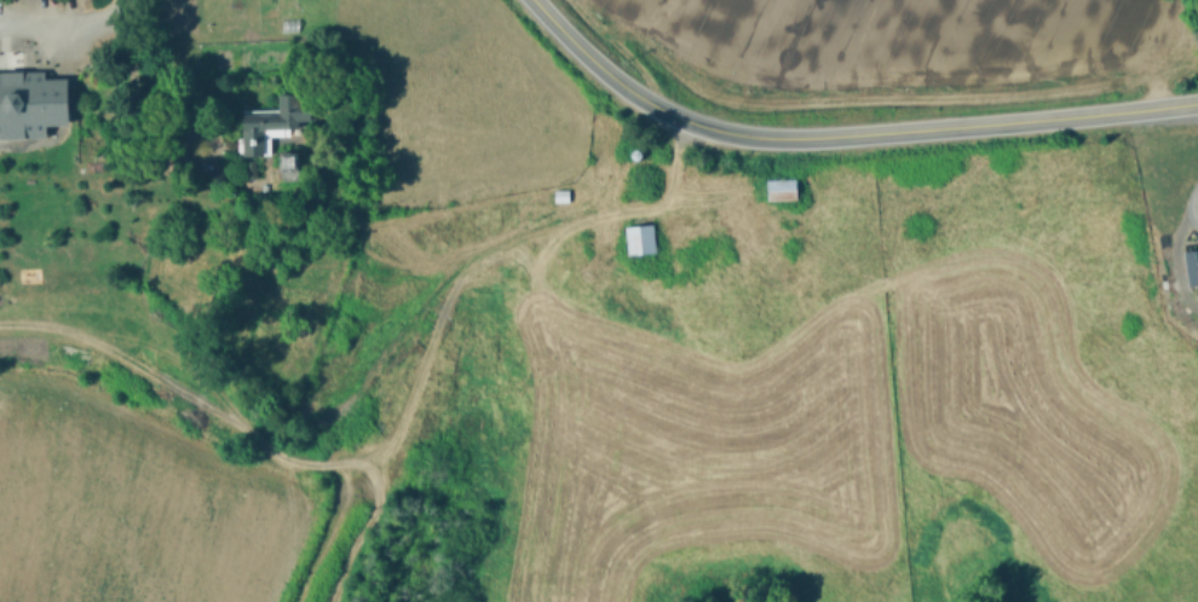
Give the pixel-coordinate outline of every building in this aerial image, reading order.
[(34,132),(0,132),(0,64),(34,64),(34,73),(57,73),(57,118),(34,118),(34,132)] [(241,107),(242,163),(270,163),(270,136),(290,136),(290,127),(309,127),(309,106),(241,107)] [(296,149),(279,151),(280,174),(298,173),(296,149)] [(765,178),(765,200),(795,200),(795,178),(765,178)] [(655,255),(652,223),(582,230),(585,262),(655,255)] [(1183,248),(1185,283),(1197,282),(1197,247),(1183,248)]
